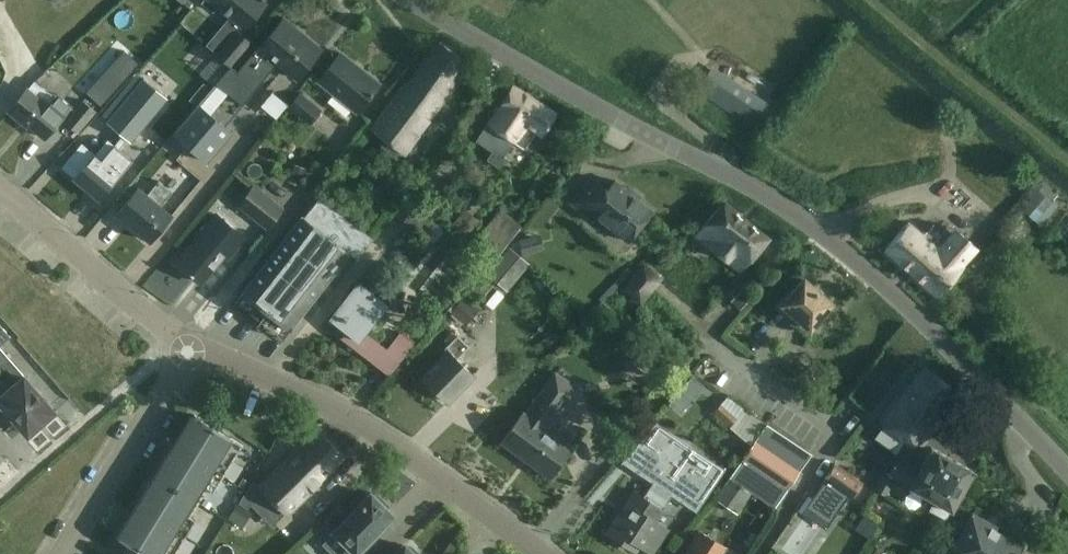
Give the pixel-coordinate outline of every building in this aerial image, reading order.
[(53,13),(68,26),(84,11),(74,0),(65,0),(53,13)] [(218,7),(244,29),(265,3),(261,0),(205,0),(202,4),(213,14),(218,7)] [(237,72),(230,66),(216,83),(242,105),(277,63),(296,79),(319,52),(293,30),(295,28),(284,18),(260,47),(259,46),(237,72)] [(216,54),(230,66),(250,43),(236,30),(216,54)] [(407,84),(394,102),(373,133),(392,145),(454,54),(438,43),(409,86),(407,84)] [(357,111),(365,101),(379,84),(340,53),(319,79),(312,73),(308,78),(315,85),(319,80),(357,111)] [(454,54),(392,145),(407,156),(470,65),(454,54)] [(712,66),(695,92),(758,133),(775,107),(712,66)] [(82,143),(61,167),(74,178),(99,199),(116,180),(132,160),(120,150),(128,140),(130,142),(167,99),(143,79),(142,80),(109,120),(107,123),(122,135),(114,145),(107,139),(95,154),(82,143)] [(513,85),(501,103),(477,139),(479,140),(478,142),(488,149),(489,147),(493,149),(487,159),(500,167),(507,157),(504,155),(513,141),(524,148),(535,131),(542,135),(556,113),(513,85)] [(27,89),(22,95),(8,112),(22,123),(24,121),(44,137),(60,118),(61,119),(72,106),(63,99),(60,103),(47,92),(40,101),(27,89)] [(259,106),(276,118),(286,103),(270,91),(259,106)] [(292,102),(314,119),(322,110),(299,93),(292,102)] [(65,122),(77,132),(95,111),(82,100),(65,122)] [(310,124),(314,119),(292,102),(288,107),(310,124)] [(207,162),(230,134),(196,106),(173,134),(207,162)] [(156,129),(143,145),(154,154),(167,139),(156,129)] [(301,186),(307,169),(294,164),(288,181),(301,186)] [(590,177),(577,194),(570,203),(588,216),(591,212),(627,241),(652,210),(615,180),(607,190),(590,177)] [(138,188),(131,197),(117,214),(150,241),(171,216),(160,206),(172,192),(158,180),(146,195),(138,188)] [(253,184),(237,206),(252,218),(267,229),(284,207),(253,184)] [(1052,202),(1038,191),(1024,209),(1036,221),(1052,202)] [(291,323),(294,325),(309,306),(306,304),(347,253),(357,261),(374,240),(320,197),(252,285),(249,282),(247,285),(250,287),(242,297),(263,314),(270,306),(290,322),(289,324),(290,325),(291,323)] [(724,202),(710,219),(697,236),(741,271),(768,238),(724,202)] [(466,237),(480,220),(464,208),(451,224),(466,237)] [(496,257),(522,226),(502,209),(500,208),(474,239),(496,257)] [(190,254),(180,266),(201,283),(215,266),(224,255),(229,259),(247,238),(217,213),(210,221),(200,234),(186,251),(190,254)] [(434,223),(424,236),(434,244),(445,231),(434,223)] [(924,237),(908,223),(885,249),(936,294),(961,265),(976,247),(955,230),(940,247),(926,234),(924,237)] [(521,256),(544,250),(540,234),(517,240),(521,256)] [(510,247),(487,273),(472,290),(482,299),(497,282),(506,290),(529,264),(510,247)] [(624,288),(641,302),(660,278),(644,265),(624,288)] [(803,279),(789,296),(782,303),(809,327),(831,303),(803,279)] [(359,282),(344,301),(331,318),(346,330),(342,337),(389,374),(412,344),(400,334),(388,350),(366,333),(388,305),(359,282)] [(750,298),(740,290),(731,302),(741,310),(750,298)] [(467,327),(480,310),(466,297),(452,314),(467,327)] [(16,382),(0,396),(0,425),(5,430),(14,421),(19,426),(20,426),(28,435),(65,400),(66,399),(67,398),(68,398),(67,397),(66,396),(63,393),(61,391),(57,387),(54,383),(51,380),(39,365),(20,342),(18,340),(16,336),(11,332),(7,328),(0,321),(0,364),(16,382)] [(457,334),(450,342),(444,348),(448,352),(423,378),(448,402),(473,375),(457,359),(470,346),(457,334)] [(819,377),(825,369),(818,364),(812,372),(819,377)] [(882,421),(901,435),(918,448),(960,395),(925,367),(882,421)] [(523,412),(514,425),(501,442),(549,478),(571,447),(546,429),(576,388),(555,372),(524,413),(523,412)] [(766,424),(726,397),(713,413),(752,446),(766,424)] [(194,414),(194,415),(116,539),(134,548),(130,553),(176,553),(186,537),(196,521),(190,517),(207,488),(213,493),(243,444),(194,414)] [(640,466),(636,472),(653,483),(643,497),(634,492),(607,532),(635,551),(639,546),(652,553),(668,529),(655,520),(672,495),(680,501),(682,499),(696,509),(705,496),(706,497),(725,469),(657,424),(658,422),(656,421),(621,462),(623,463),(627,457),(640,466)] [(716,499),(725,505),(737,514),(752,492),(775,508),(799,471),(797,470),(809,453),(766,424),(752,446),(716,499)] [(285,513),(327,471),(343,456),(320,433),(303,449),(300,446),(258,486),(259,487),(247,500),(267,520),(279,507),(285,513)] [(899,456),(889,473),(910,485),(909,486),(934,500),(929,509),(944,517),(948,510),(951,511),(973,471),(931,447),(919,468),(899,456)] [(808,494),(797,510),(802,514),(807,506),(830,522),(839,508),(848,495),(852,497),(853,498),(863,483),(835,464),(825,479),(813,495),(812,497),(808,494)] [(886,496),(894,482),(883,476),(875,490),(886,496)] [(322,544),(332,553),(355,553),(356,553),(374,534),(393,516),(386,509),(389,506),(376,493),(373,496),(371,494),(348,518),(338,509),(327,521),(336,530),(334,532),(322,544)] [(237,503),(227,519),(243,528),(253,512),(247,509),(238,504),(237,503)] [(197,529),(216,536),(223,515),(204,509),(197,529)] [(961,531),(948,553),(1018,553),(1023,545),(995,530),(997,526),(972,512),(961,531)] [(695,535),(688,547),(690,548),(686,553),(703,553),(701,553),(708,542),(695,535)] [(924,553),(926,553),(934,553),(937,547),(929,543),(924,553)] [(396,553),(420,553),(413,548),(407,548),(404,545),(396,553)]
